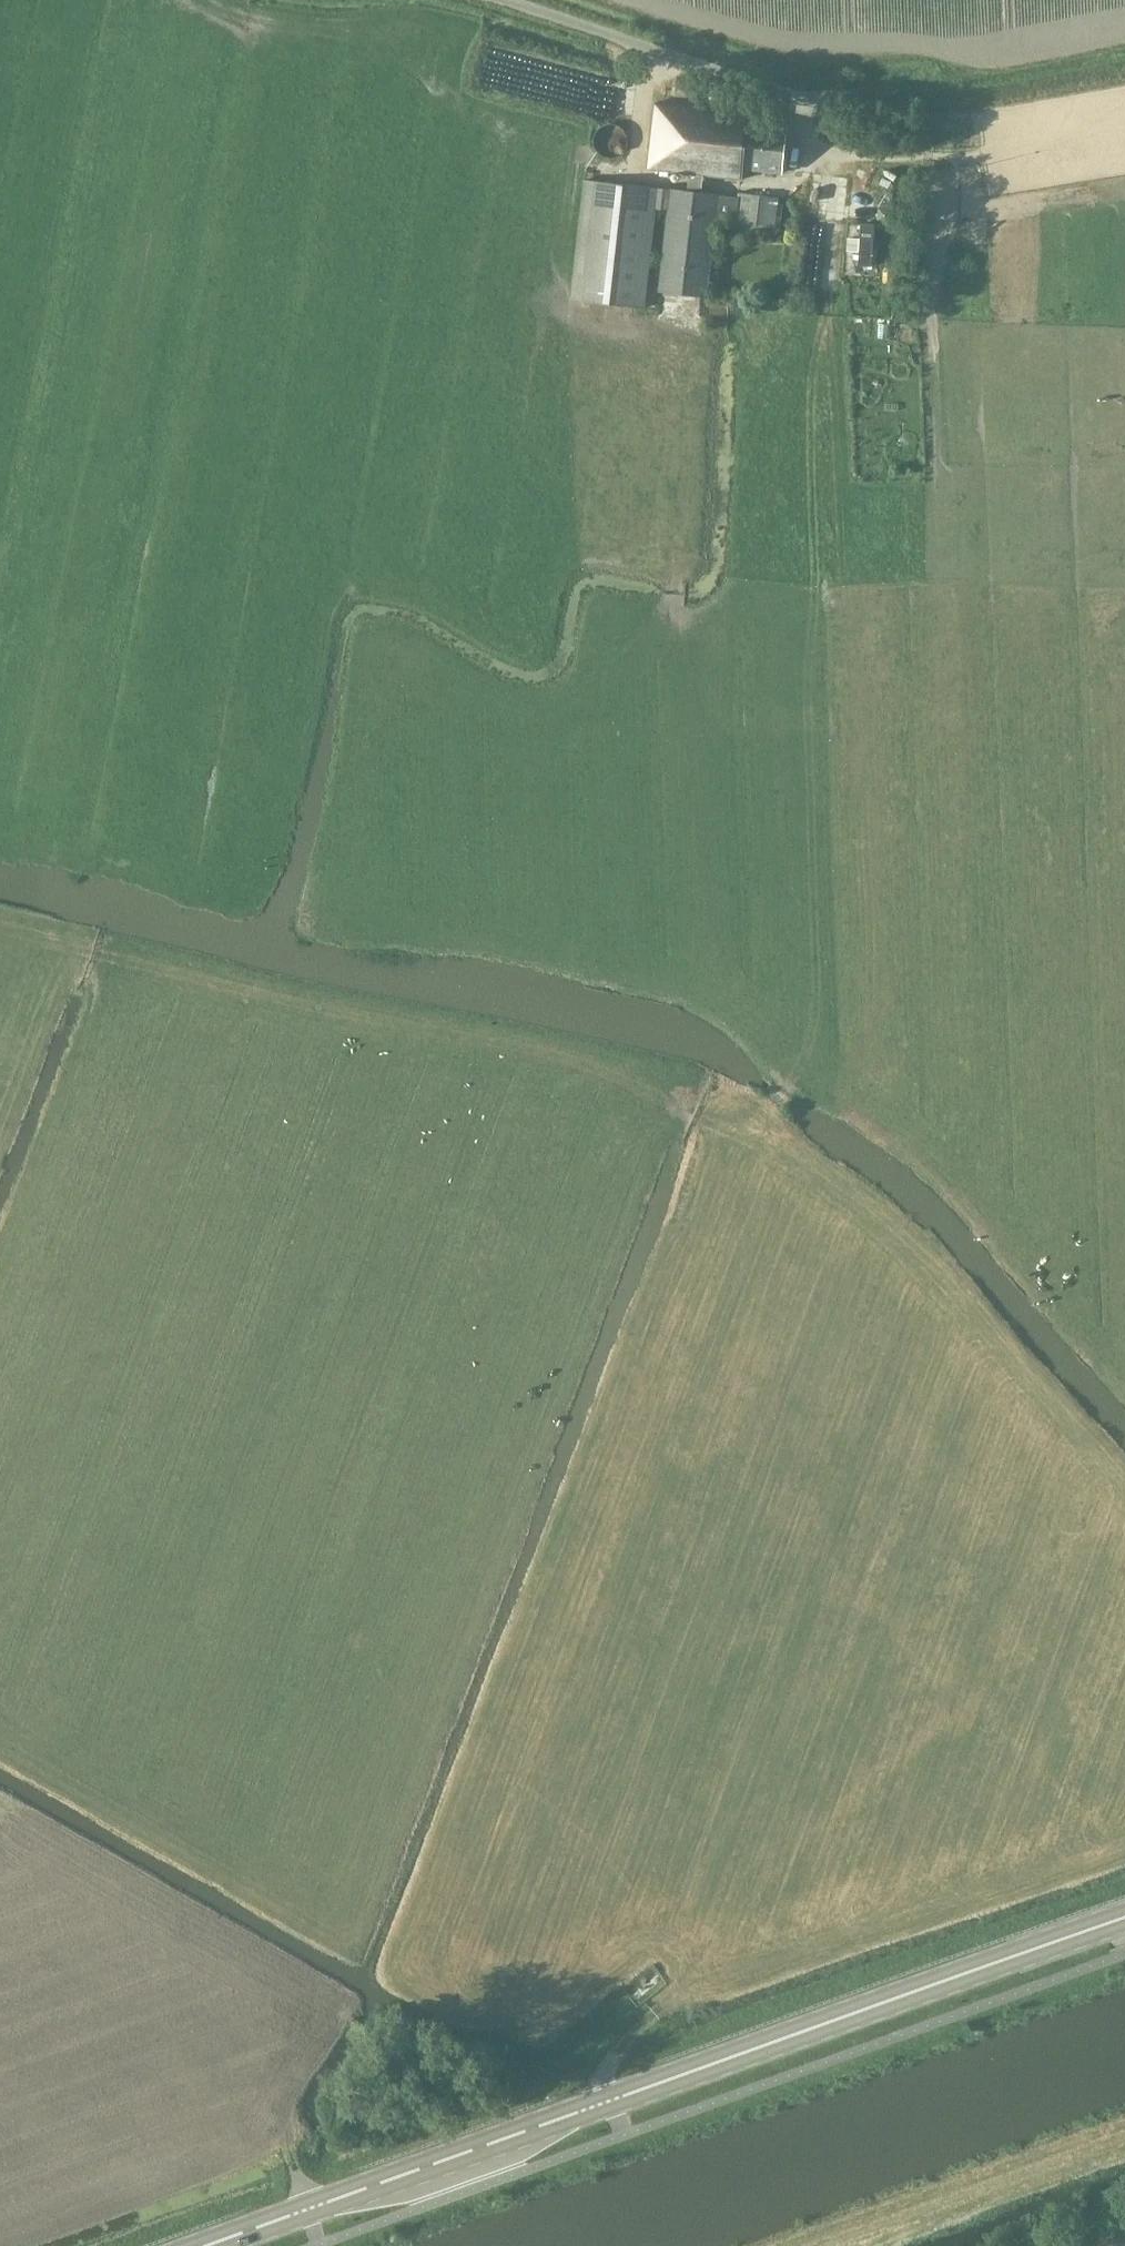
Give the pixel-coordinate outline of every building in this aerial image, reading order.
[(741,180),(743,169),(748,121),(750,112),(654,102),(646,169),(688,174),(702,175),(741,180)] [(748,121),(743,169),(782,174),(787,126),(748,121)] [(701,192),(702,175),(688,174),(687,190),(701,192)] [(668,210),(670,189),(584,179),(570,299),(643,307),(654,208),(668,210)] [(715,216),(733,217),(735,217),(738,197),(736,197),(718,195),(718,194),(701,192),(687,190),(670,188),(670,189),(668,210),(658,291),(707,296),(715,216)] [(735,217),(733,217),(733,224),(774,227),(778,197),(737,192),(736,197),(738,197),(735,217)]
